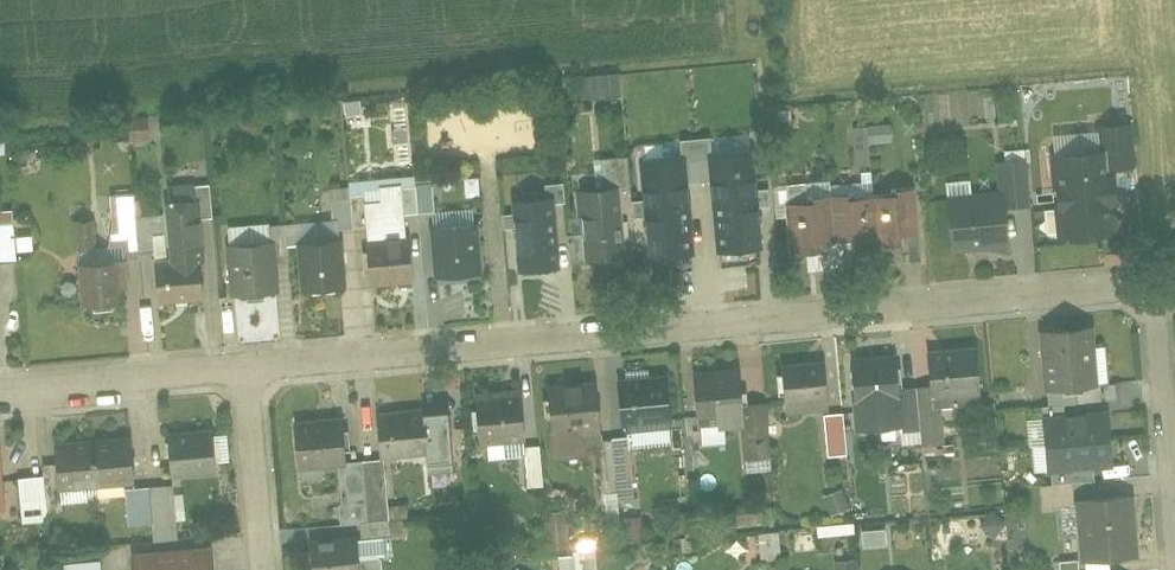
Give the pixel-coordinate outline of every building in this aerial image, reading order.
[(584,75),(586,98),(627,95),(626,72),(584,75)] [(897,122),(859,125),(862,164),(875,163),(874,142),(898,141),(897,122)] [(1103,131),(1105,154),(1058,159),(1066,241),(1113,236),(1141,234),(1131,128),(1103,131)] [(760,247),(752,153),(712,156),(720,251),(760,247)] [(652,257),(692,253),(683,159),(643,163),(652,257)] [(580,193),(587,264),(625,260),(617,189),(580,193)] [(876,244),(919,241),(914,191),(872,195),(876,244)] [(1006,193),(949,198),(954,257),(1012,251),(1006,193)] [(834,248),(876,244),(872,195),(830,198),(834,248)] [(792,252),(834,248),(830,198),(787,202),(792,252)] [(160,305),(205,301),(196,200),(166,203),(171,262),(156,263),(160,305)] [(554,201),(515,204),(521,275),(561,272),(554,201)] [(433,229),(437,283),(486,278),(481,224),(433,229)] [(368,243),(372,289),(417,285),(413,239),(368,243)] [(298,246),(303,295),(347,291),(343,242),(298,246)] [(229,250),(234,303),(279,299),(274,246),(229,250)] [(78,264),(82,309),(124,305),(120,260),(78,264)] [(1098,323),(1044,328),(1051,396),(1104,391),(1098,323)] [(981,345),(932,350),(937,404),(986,400),(981,345)] [(901,353),(851,357),(859,436),(908,432),(901,353)] [(827,359),(781,363),(786,419),(832,414),(827,359)] [(744,370),(695,374),(700,429),(749,425),(744,370)] [(667,378),(621,382),(626,435),(672,431),(667,378)] [(583,463),(581,438),(602,436),(597,384),(576,386),(549,389),(556,465),(583,463)] [(531,452),(525,386),(471,391),(477,456),(531,452)] [(449,410),(425,412),(428,451),(430,473),(454,471),(449,410)] [(348,469),(342,411),(295,416),(300,473),(348,469)] [(428,451),(425,412),(378,416),(381,455),(428,451)] [(1115,469),(1110,413),(1043,420),(1049,476),(1115,469)] [(222,476),(218,426),(169,430),(174,481),(222,476)] [(133,434),(96,437),(101,494),(138,490),(133,434)] [(96,437),(59,441),(64,497),(101,494),(96,437)] [(51,473),(25,475),(27,519),(54,517),(51,473)] [(1141,565),(1135,495),(1079,500),(1085,569),(1141,565)] [(558,513),(563,545),(574,543),(569,512),(558,513)] [(869,530),(870,545),(892,543),(891,528),(869,530)] [(767,555),(786,554),(784,531),(765,533),(767,555)] [(310,539),(313,569),(361,569),(358,535),(310,539)] [(216,546),(132,553),(134,569),(218,569),(216,546)] [(841,559),(842,569),(861,569),(860,558),(841,559)] [(108,559),(72,561),(72,569),(108,569),(108,559)]
